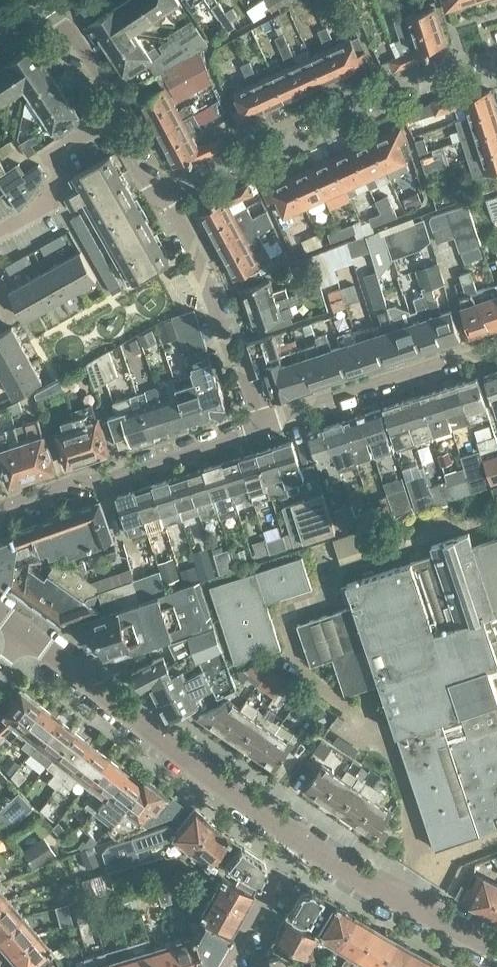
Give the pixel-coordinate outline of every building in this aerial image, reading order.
[(135,32),(155,19),(142,0),(122,0),(119,2),(118,5),(135,32)] [(155,19),(173,6),(169,0),(142,0),(155,19)] [(212,7),(213,7),(228,30),(235,25),(232,20),(226,12),(218,0),(207,0),(212,7)] [(248,9),(256,20),(267,13),(265,9),(270,6),(266,0),(261,0),(248,9)] [(270,6),(273,11),(279,7),(291,0),(290,0),(266,0),(270,6)] [(479,0),(445,0),(449,10),(479,0)] [(107,46),(112,55),(139,37),(135,32),(118,5),(88,25),(97,39),(100,37),(101,38),(101,41),(105,46),(107,46)] [(233,7),(226,12),(232,20),(238,16),(233,7)] [(388,42),(393,41),(441,25),(435,7),(382,24),(388,42)] [(272,73),(286,102),(308,92),(292,54),(293,54),(280,27),(275,29),(270,19),(260,24),(266,34),(270,32),(285,67),(272,73)] [(182,46),(202,35),(197,28),(187,34),(181,25),(168,35),(174,45),(182,46)] [(390,59),(395,70),(433,53),(431,48),(446,43),(441,25),(393,41),(399,55),(390,59)] [(326,26),(321,28),(344,76),(371,63),(358,35),(352,38),(351,37),(334,44),(326,26)] [(317,30),(325,49),(311,55),(325,84),(344,76),(321,28),(317,30)] [(182,46),(188,57),(200,49),(208,44),(202,35),(182,46)] [(152,58),(139,37),(112,55),(114,58),(114,61),(117,66),(120,66),(126,75),(146,62),(152,58)] [(37,42),(7,62),(25,90),(28,95),(56,77),(50,68),(50,65),(47,61),(44,60),(43,58),(46,56),(37,42)] [(188,57),(182,46),(174,45),(152,58),(146,62),(154,76),(188,57)] [(292,54),(308,92),(325,84),(311,55),(308,47),(293,54),(292,54)] [(161,88),(139,100),(147,114),(173,101),(212,83),(200,49),(188,57),(154,76),(161,88)] [(390,59),(381,64),(385,74),(395,70),(390,59)] [(240,122),(269,109),(257,80),(248,61),(238,67),(247,85),(232,91),(234,95),(228,97),(240,122)] [(7,103),(25,90),(7,62),(6,63),(3,62),(0,64),(0,92),(7,103)] [(272,73),(257,80),(269,109),(286,102),(272,73)] [(28,95),(41,114),(68,97),(63,88),(63,86),(60,80),(57,79),(56,77),(28,95)] [(496,107),(491,89),(468,96),(466,90),(433,101),(432,101),(435,114),(451,109),(455,121),(496,107)] [(41,114),(55,135),(82,117),(75,107),(76,104),(72,99),(69,98),(68,97),(41,114)] [(216,115),(224,111),(219,100),(211,104),(216,115)] [(178,111),(173,101),(147,114),(156,131),(193,112),(195,111),(191,104),(178,111)] [(461,139),(496,128),(496,108),(496,107),(455,121),(461,139)] [(404,114),(403,114),(409,126),(410,126),(417,122),(418,122),(416,118),(412,110),(404,114)] [(193,112),(156,131),(166,149),(193,136),(203,131),(193,112)] [(408,139),(401,126),(372,140),(385,169),(389,178),(406,171),(402,161),(408,159),(402,147),(403,145),(402,142),(408,139)] [(467,157),(496,149),(496,128),(461,139),(467,157)] [(199,146),(193,136),(166,149),(174,165),(188,158),(190,162),(228,145),(223,134),(199,146)] [(24,150),(33,145),(38,141),(33,135),(20,144),(24,150)] [(429,149),(425,136),(416,139),(420,152),(429,149)] [(11,140),(4,145),(9,153),(16,148),(11,140)] [(385,169),(372,140),(352,149),(365,178),(385,169)] [(4,145),(0,147),(0,152),(3,157),(9,153),(4,145)] [(37,151),(33,145),(24,150),(28,156),(37,151)] [(345,188),(365,178),(352,149),(331,158),(345,188)] [(467,157),(473,177),(496,170),(496,149),(467,157)] [(422,159),(426,172),(448,165),(444,152),(422,159)] [(88,200),(134,281),(171,260),(166,252),(164,253),(159,244),(163,242),(162,241),(158,243),(153,234),(155,233),(146,217),(144,218),(139,209),(143,207),(142,206),(138,208),(133,199),(136,198),(126,181),(123,182),(119,174),(123,172),(123,171),(119,173),(114,165),(116,163),(111,155),(74,175),(79,184),(75,187),(77,190),(66,197),(72,208),(83,202),(84,202),(88,200)] [(331,158),(311,167),(325,197),(345,188),(331,158)] [(0,175),(0,184),(3,188),(26,172),(20,163),(6,171),(0,175)] [(40,164),(26,172),(3,188),(20,211),(47,175),(40,164)] [(311,167),(291,176),(304,206),(325,197),(311,167)] [(285,215),(304,206),(291,176),(263,189),(269,202),(277,199),(278,202),(280,202),(285,215)] [(249,183),(214,199),(216,204),(200,212),(209,229),(249,207),(249,206),(243,209),(238,200),(246,197),(247,199),(255,196),(249,183)] [(418,192),(401,199),(405,210),(422,203),(418,192)] [(489,198),(495,217),(496,216),(496,195),(489,198)] [(379,214),(383,222),(396,217),(386,196),(374,202),(379,214)] [(448,212),(456,236),(461,253),(482,246),(468,206),(448,212)] [(209,229),(217,245),(270,216),(267,210),(254,217),(249,207),(209,229)] [(433,217),(432,221),(438,242),(456,236),(448,212),(433,217)] [(80,213),(71,218),(113,293),(123,288),(80,213)] [(371,227),(383,222),(379,214),(368,218),(371,227)] [(322,245),(342,237),(338,229),(333,215),(325,219),(331,232),(326,234),(322,231),(320,227),(315,229),(322,245)] [(263,241),(260,233),(275,226),(270,216),(217,245),(226,261),(263,241)] [(404,224),(412,250),(421,248),(431,239),(424,217),(404,224)] [(338,229),(342,237),(356,232),(352,223),(338,229)] [(412,250),(404,224),(384,232),(393,257),(412,250)] [(377,270),(380,276),(393,258),(393,257),(384,232),(383,228),(366,234),(370,247),(377,270)] [(66,241),(62,234),(41,246),(45,253),(66,241)] [(272,257),(263,241),(226,261),(235,278),(272,257)] [(461,253),(465,265),(485,257),(482,246),(461,253)] [(314,269),(319,284),(321,288),(339,281),(329,248),(310,256),(314,269)] [(10,290),(26,318),(97,279),(81,250),(10,290)] [(266,273),(288,264),(284,253),(275,256),(276,260),(263,265),(266,273)] [(11,273),(31,260),(28,254),(7,265),(11,273)] [(310,256),(288,264),(293,277),(314,269),(310,256)] [(426,292),(442,344),(449,342),(449,343),(460,340),(460,338),(461,338),(452,309),(443,312),(438,296),(436,297),(434,291),(433,287),(445,283),(438,262),(418,267),(426,292)] [(375,325),(386,362),(405,356),(393,317),(390,308),(387,298),(380,276),(377,270),(364,274),(376,312),(378,312),(381,323),(375,325)] [(461,296),(463,307),(471,335),(491,328),(478,288),(471,270),(461,274),(467,294),(461,296)] [(240,293),(245,309),(287,295),(284,283),(273,287),(271,280),(241,289),(242,291),(240,293)] [(319,284),(308,288),(311,298),(323,294),(321,288),(319,284)] [(478,288),(491,328),(496,326),(496,297),(491,298),(487,285),(478,288)] [(345,298),(342,289),(329,293),(332,302),(345,298)] [(411,313),(423,350),(442,344),(426,292),(414,296),(418,311),(411,313)] [(287,295),(245,309),(251,325),(254,326),(254,327),(283,318),(280,307),(290,303),(287,295)] [(393,317),(405,356),(423,350),(411,313),(411,311),(390,308),(393,317)] [(199,322),(195,309),(173,316),(177,329),(199,322)] [(172,317),(163,321),(155,324),(163,343),(178,337),(172,317)] [(203,335),(199,322),(177,329),(181,342),(203,335)] [(355,329),(368,368),(386,362),(375,325),(366,328),(365,326),(355,329)] [(14,395),(43,380),(13,326),(0,333),(0,369),(14,395)] [(158,342),(152,328),(139,334),(144,348),(158,342)] [(339,345),(349,374),(368,368),(355,329),(343,333),(347,343),(339,345)] [(282,332),(274,334),(277,343),(284,340),(282,332)] [(274,334),(248,343),(259,375),(265,372),(274,400),(295,393),(294,392),(280,354),(277,344),(277,343),(274,334)] [(317,342),(331,380),(349,374),(339,345),(331,348),(327,334),(316,337),(317,342)] [(203,335),(181,342),(185,356),(207,348),(203,335)] [(135,338),(123,343),(128,354),(140,349),(135,338)] [(299,347),(312,386),(331,380),(317,342),(307,345),(299,347)] [(280,354),(294,392),(312,386),(299,347),(280,354)] [(98,357),(106,380),(118,376),(109,350),(98,357)] [(190,358),(195,375),(209,419),(222,415),(223,415),(227,406),(226,406),(218,379),(213,365),(212,363),(209,352),(190,358)] [(87,363),(87,364),(94,386),(107,382),(106,380),(98,357),(87,363)] [(485,375),(494,402),(496,410),(496,371),(485,375)] [(191,425),(209,419),(195,375),(176,381),(191,425)] [(61,377),(53,381),(36,391),(39,399),(66,389),(61,377)] [(478,377),(460,382),(473,420),(490,415),(478,377)] [(168,384),(157,387),(171,431),(191,425),(176,381),(172,382),(174,390),(171,391),(168,384)] [(473,420),(460,382),(442,388),(454,427),(473,420)] [(145,392),(138,394),(153,437),(171,431),(157,387),(145,391),(145,392)] [(442,388),(423,394),(436,432),(454,427),(442,388)] [(110,415),(118,439),(120,447),(133,443),(153,437),(138,394),(130,396),(114,401),(117,413),(110,415)] [(436,432),(423,394),(405,400),(419,443),(436,438),(434,433),(436,432)] [(19,400),(10,404),(13,414),(25,411),(19,400)] [(419,443),(405,400),(384,407),(398,450),(419,443)] [(72,410),(74,417),(87,457),(92,455),(94,456),(96,456),(98,457),(104,455),(105,453),(109,451),(95,410),(88,412),(85,405),(72,410)] [(394,449),(381,408),(361,414),(375,456),(379,455),(378,453),(383,451),(384,453),(394,449)] [(371,457),(375,456),(361,414),(343,420),(353,451),(361,448),(364,457),(370,455),(371,457)] [(87,457),(74,417),(63,420),(66,429),(56,432),(67,465),(71,464),(73,466),(78,464),(80,461),(82,460),(83,458),(87,457)] [(56,469),(53,459),(45,438),(39,419),(24,423),(28,436),(20,439),(32,477),(44,473),(46,474),(51,473),(53,469),(56,469)] [(353,451),(343,420),(326,426),(341,470),(357,465),(353,451)] [(341,470),(326,426),(309,431),(320,465),(326,463),(332,477),(342,474),(341,470)] [(12,483),(15,485),(20,483),(22,480),(32,477),(20,439),(10,442),(6,429),(0,431),(0,456),(4,466),(9,484),(12,483)] [(481,452),(496,447),(496,440),(495,435),(478,440),(481,452)] [(295,448),(293,440),(275,446),(290,494),(293,493),(305,489),(302,480),(305,479),(295,448)] [(290,494),(275,446),(257,452),(272,496),(280,493),(281,496),(290,494)] [(452,448),(441,452),(445,463),(455,460),(452,448)] [(272,496),(257,452),(239,457),(253,502),(272,496)] [(484,459),(492,484),(496,483),(496,455),(484,459)] [(253,502),(239,457),(222,462),(235,500),(247,496),(249,503),(253,502)] [(235,500),(222,462),(205,468),(219,512),(221,518),(239,512),(235,500)] [(486,467),(468,473),(473,490),(491,484),(486,467)] [(205,468),(188,473),(200,511),(202,518),(219,512),(205,468)] [(427,472),(407,479),(413,498),(433,491),(427,472)] [(188,473),(170,479),(183,519),(187,518),(186,516),(200,511),(188,473)] [(456,495),(473,490),(468,473),(450,478),(456,495)] [(179,521),(183,519),(170,479),(153,484),(165,524),(175,521),(174,520),(178,519),(179,521)] [(450,479),(433,484),(438,501),(455,495),(450,479)] [(136,490),(148,529),(165,524),(153,484),(136,490)] [(411,508),(405,488),(389,493),(396,513),(411,508)] [(131,535),(148,529),(136,490),(118,495),(131,535)] [(292,502),(293,504),(305,541),(336,531),(323,492),(292,502)] [(393,506),(390,495),(379,498),(382,509),(393,506)] [(100,501),(78,509),(91,546),(114,538),(100,501)] [(305,541),(293,504),(285,507),(292,530),(296,543),(297,544),(305,541)] [(352,504),(335,510),(341,528),(358,523),(354,510),(352,504)] [(359,528),(375,523),(369,506),(354,510),(358,523),(359,528)] [(70,554),(91,546),(78,509),(57,517),(69,550),(70,554)] [(52,556),(69,550),(57,517),(31,526),(40,552),(42,551),(43,553),(48,551),(52,556)] [(43,553),(42,551),(40,552),(31,526),(8,534),(9,536),(0,539),(0,556),(33,560),(34,556),(43,553)] [(292,530),(283,533),(288,545),(296,543),(292,530)] [(348,584),(341,587),(348,607),(298,623),(312,664),(334,657),(346,694),(381,682),(436,848),(496,828),(496,689),(489,666),(496,663),(496,537),(473,545),(469,532),(432,544),(435,553),(412,560),(412,561),(375,573),(374,569),(364,572),(365,576),(348,582),(348,584)] [(283,533),(269,538),(273,550),(288,545),(283,533)] [(266,536),(253,541),(258,555),(271,551),(266,536)] [(213,547),(215,552),(221,572),(237,567),(230,546),(226,547),(224,543),(213,547)] [(249,545),(235,549),(239,564),(253,560),(249,545)] [(117,549),(106,553),(109,561),(116,559),(118,552),(117,549)] [(194,555),(196,561),(202,578),(220,572),(217,564),(208,567),(203,552),(194,555)] [(166,581),(182,576),(175,555),(160,560),(166,581)] [(33,560),(0,556),(0,576),(4,578),(2,580),(22,594),(40,568),(33,564),(33,560)] [(313,587),(303,556),(210,586),(235,663),(282,648),(267,602),(313,587)] [(86,558),(76,562),(84,569),(89,567),(86,558)] [(202,578),(196,561),(185,565),(186,568),(181,570),(185,584),(202,578)] [(47,573),(40,568),(22,594),(44,609),(73,568),(62,567),(56,574),(49,570),(47,573)] [(142,600),(167,591),(160,567),(134,576),(142,600)] [(73,568),(44,609),(62,623),(64,622),(65,624),(72,622),(71,619),(81,616),(83,620),(107,611),(100,590),(99,586),(73,568)] [(100,590),(107,611),(142,600),(135,578),(100,590)] [(188,636),(215,628),(213,621),(200,580),(167,591),(142,600),(107,611),(83,620),(82,620),(91,645),(93,644),(102,641),(107,658),(194,628),(195,633),(187,635),(188,636)] [(223,650),(215,628),(188,636),(197,662),(223,650)] [(184,669),(185,669),(195,664),(190,655),(170,665),(165,655),(133,672),(142,690),(151,685),(151,686),(184,669)] [(247,678),(257,685),(269,667),(263,662),(239,671),(241,681),(244,683),(247,678)] [(287,679),(269,667),(257,685),(274,697),(287,679)] [(189,675),(185,669),(184,669),(151,686),(160,702),(205,679),(200,669),(189,675)] [(205,679),(160,702),(168,719),(201,702),(197,694),(209,688),(205,679)] [(286,694),(296,701),(300,694),(291,687),(286,694)] [(8,736),(5,732),(13,724),(21,730),(40,704),(39,703),(38,705),(34,702),(35,700),(23,691),(18,691),(9,702),(11,704),(3,714),(1,712),(0,714),(0,743),(8,736)] [(311,702),(300,694),(296,701),(307,708),(311,702)] [(230,698),(199,716),(224,733),(243,706),(230,698)] [(243,706),(224,733),(241,744),(264,712),(246,701),(243,706)] [(50,712),(40,704),(21,730),(36,743),(55,718),(49,714),(50,712)] [(264,712),(241,744),(259,756),(277,730),(276,729),(281,723),(264,712)] [(338,715),(334,721),(340,725),(341,725),(345,719),(338,715)] [(36,743),(53,756),(73,730),(63,722),(62,724),(55,718),(36,743)] [(49,782),(56,788),(89,745),(83,741),(84,739),(73,730),(53,756),(63,764),(49,782)] [(277,730),(259,756),(276,768),(293,744),(298,736),(294,733),(290,739),(277,730)] [(322,741),(315,751),(325,758),(332,747),(322,741)] [(78,776),(87,783),(107,757),(97,749),(96,751),(89,745),(56,788),(64,793),(78,776)] [(83,804),(92,811),(104,796),(123,772),(117,767),(118,766),(107,757),(87,783),(96,790),(83,804)] [(323,764),(306,788),(323,800),(340,776),(323,764)] [(18,766),(12,774),(20,783),(28,774),(18,766)] [(340,776),(323,800),(341,812),(362,781),(369,771),(362,766),(356,775),(359,778),(355,783),(354,785),(346,779),(341,777),(340,776)] [(139,784),(140,783),(131,775),(129,777),(123,772),(104,796),(92,811),(109,825),(121,809),(140,784),(139,784)] [(379,776),(372,787),(379,792),(380,791),(381,789),(382,788),(387,782),(387,781),(379,776)] [(165,796),(150,784),(149,785),(143,781),(141,783),(140,783),(139,784),(140,784),(121,809),(109,825),(105,830),(113,837),(119,835),(143,826),(140,824),(149,813),(153,816),(166,799),(163,798),(165,796)] [(362,781),(341,812),(354,821),(358,824),(374,799),(362,791),(363,789),(367,784),(362,781)] [(9,828),(22,816),(25,819),(36,811),(32,807),(33,806),(19,791),(0,808),(0,819),(9,828)] [(374,799),(358,824),(376,836),(374,838),(375,838),(382,843),(390,832),(382,827),(392,813),(393,811),(380,803),(385,796),(383,795),(380,793),(379,792),(375,799),(374,799)] [(172,797),(170,801),(159,814),(165,819),(176,815),(183,806),(172,797)] [(49,813),(57,804),(48,798),(41,807),(49,813)] [(189,851),(212,823),(194,808),(176,831),(171,837),(173,839),(175,840),(189,851)] [(58,820),(57,822),(53,827),(63,837),(69,830),(58,820)] [(212,823),(189,851),(208,866),(212,862),(213,860),(230,838),(212,823)] [(107,846),(101,852),(107,872),(122,867),(137,863),(141,862),(137,851),(163,842),(173,839),(171,837),(176,831),(167,825),(131,837),(107,846)] [(35,866),(57,851),(45,835),(24,850),(35,866)] [(266,870),(263,861),(230,838),(213,860),(228,868),(229,867),(253,880),(253,881),(258,884),(266,870)] [(88,848),(80,851),(86,868),(94,865),(88,848)] [(212,862),(208,866),(215,872),(218,867),(212,862)] [(122,867),(107,872),(109,879),(124,875),(122,867)] [(457,897),(490,913),(496,898),(496,881),(484,875),(483,876),(477,874),(471,887),(464,883),(457,897)] [(209,894),(242,913),(252,896),(219,877),(214,886),(209,883),(205,891),(206,892),(209,894)] [(167,881),(157,883),(163,903),(173,901),(167,881)] [(96,895),(107,892),(105,885),(94,888),(96,895)] [(190,892),(202,899),(206,892),(205,891),(194,885),(190,892)] [(286,917),(303,926),(312,931),(315,933),(320,931),(336,903),(311,888),(300,891),(290,910),(289,910),(285,918),(286,917)] [(138,908),(132,891),(122,894),(127,911),(138,908)] [(203,917),(230,933),(242,913),(209,894),(197,914),(203,917)] [(17,920),(3,903),(0,906),(0,936),(17,920)] [(355,915),(336,903),(320,931),(320,936),(336,946),(355,915)] [(17,920),(0,936),(0,944),(10,956),(32,938),(38,933),(23,915),(17,920)] [(48,931),(60,928),(59,927),(72,923),(70,915),(46,922),(48,931)] [(355,915),(336,946),(348,954),(345,959),(340,966),(350,966),(375,926),(355,915)] [(203,966),(210,966),(212,966),(230,933),(203,917),(193,933),(203,966)] [(286,917),(285,918),(274,939),(299,953),(306,952),(315,935),(315,933),(312,931),(303,926),(286,917)] [(370,966),(377,966),(394,937),(375,926),(350,966),(359,966),(362,962),(370,966)] [(20,966),(33,966),(47,955),(53,950),(38,933),(32,938),(10,956),(20,966)] [(179,966),(203,966),(193,933),(171,941),(179,966)] [(413,948),(404,943),(394,937),(377,966),(403,966),(413,948)] [(149,947),(155,966),(179,966),(171,941),(149,947)] [(109,966),(132,966),(128,953),(126,945),(104,952),(107,960),(109,966)] [(288,956),(270,945),(266,952),(271,966),(291,966),(288,956)] [(128,953),(132,966),(155,966),(149,947),(128,953)] [(433,959),(413,948),(403,966),(429,966),(433,959)] [(53,950),(47,955),(33,966),(61,966),(53,950)] [(86,966),(109,966),(107,960),(104,952),(83,958),(86,966)] [(325,966),(314,959),(311,964),(312,966),(324,966),(325,966)]
